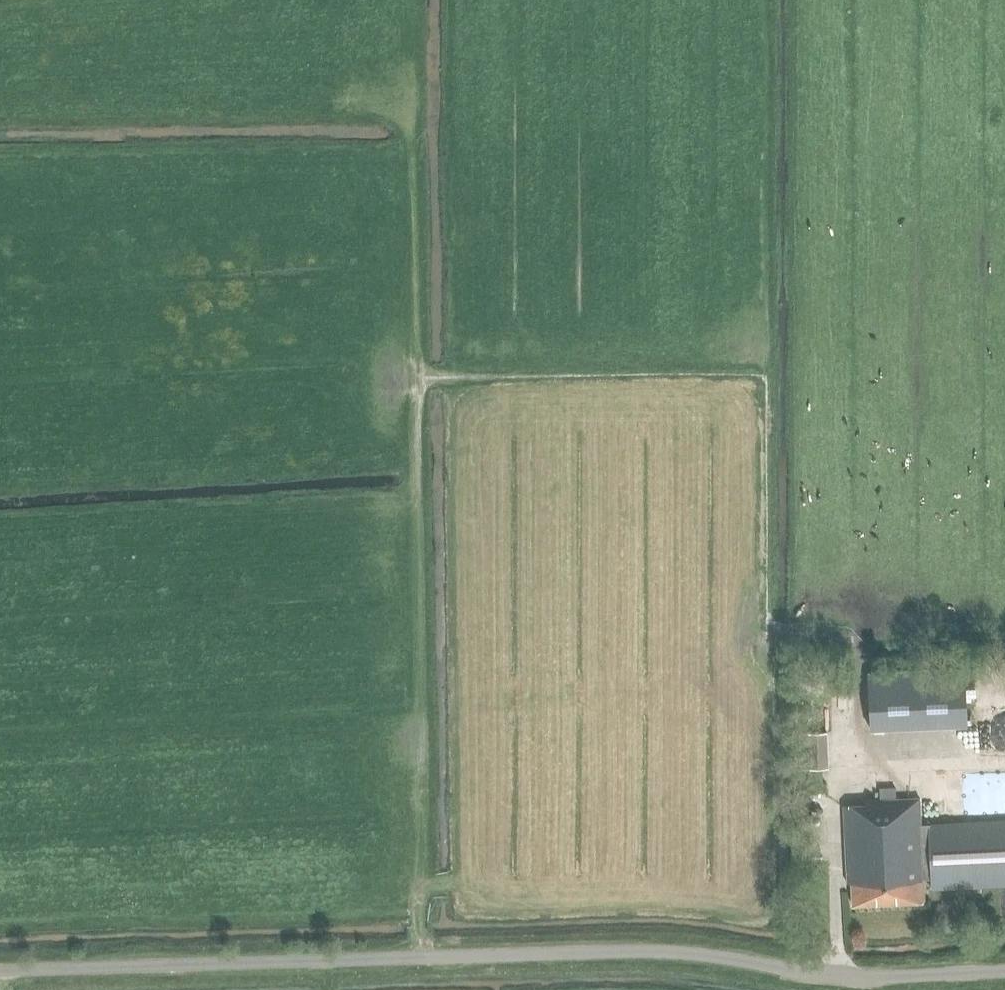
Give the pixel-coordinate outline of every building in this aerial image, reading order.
[(866,674),(868,730),(965,726),(962,670),(866,674)] [(802,770),(826,769),(824,733),(800,734),(802,770)] [(821,788),(821,771),(808,771),(809,788),(821,788)] [(1004,886),(1004,820),(919,824),(917,799),(894,800),(893,789),(877,790),(878,800),(863,801),(863,805),(842,806),(846,885),(850,884),(851,907),(925,903),(924,881),(932,881),(932,890),(1004,886)]
